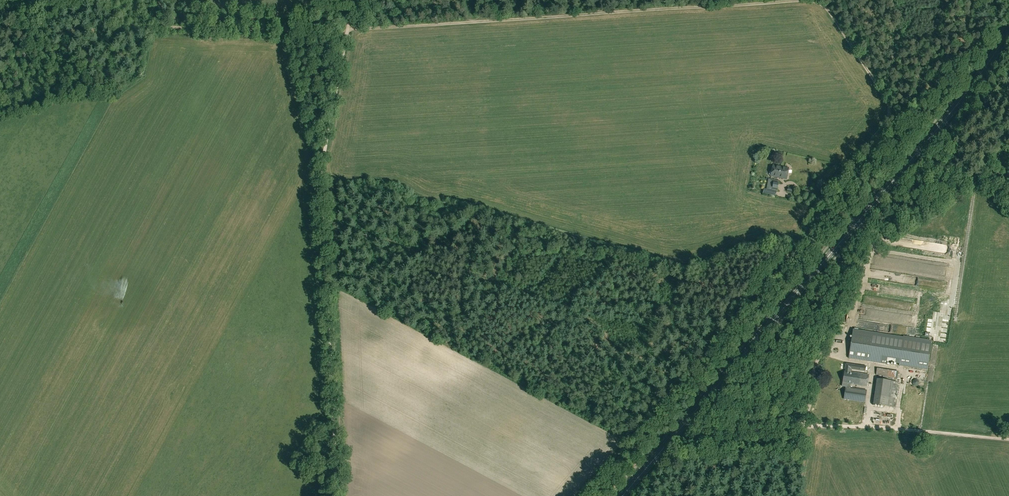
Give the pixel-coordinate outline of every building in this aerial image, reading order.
[(773,165),(772,171),(771,171),(770,172),(769,174),(770,175),(771,175),(771,176),(779,178),(781,166),(773,165)] [(789,168),(781,166),(779,178),(787,179),(789,168)] [(774,179),(768,178),(765,194),(772,195),(773,190),(772,190),(774,179)] [(948,247),(927,244),(926,252),(947,255),(948,247)] [(905,261),(904,269),(925,272),(926,263),(905,261)] [(903,338),(853,331),(849,358),(869,361),(869,359),(899,363),(899,365),(927,370),(932,340),(903,336),(903,338)] [(866,390),(850,387),(851,384),(867,387),(869,375),(851,372),(851,369),(865,371),(866,366),(846,363),(845,371),(844,371),(842,386),(846,387),(844,399),(865,402),(866,390)] [(897,378),(898,371),(877,368),(876,375),(897,378)] [(874,404),(893,407),(897,382),(877,379),(874,404)]
